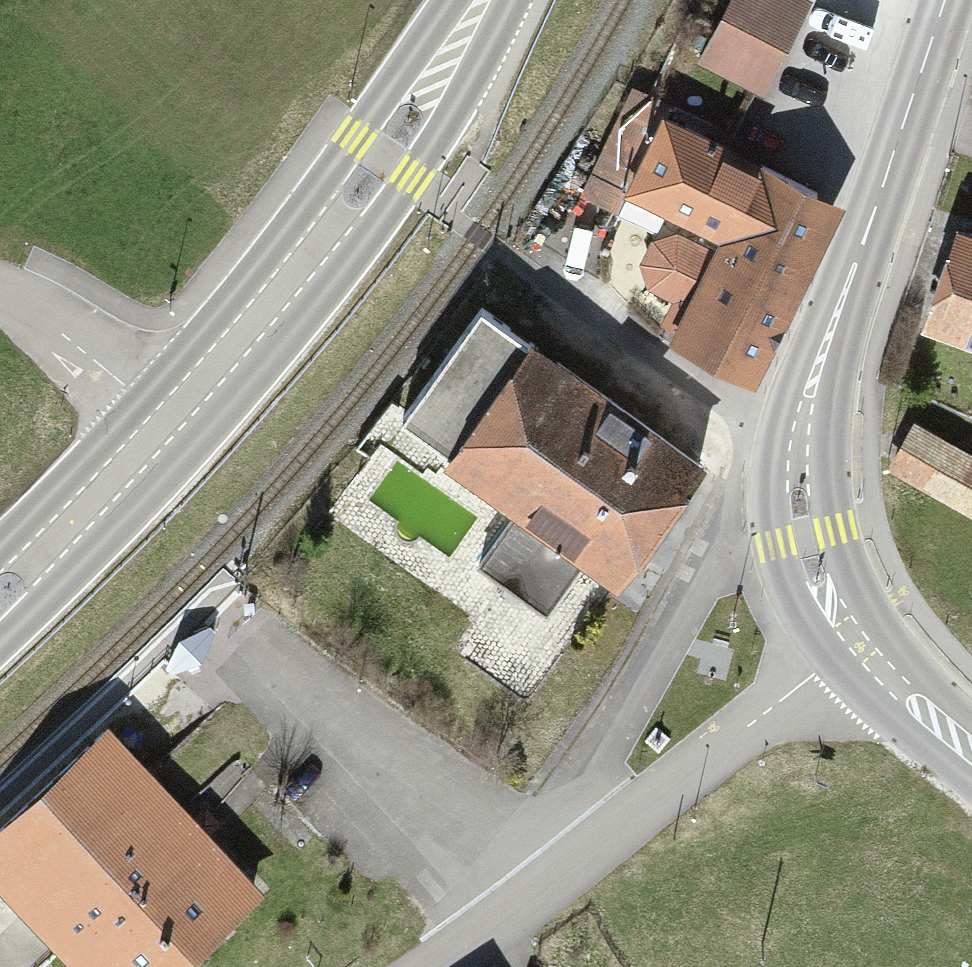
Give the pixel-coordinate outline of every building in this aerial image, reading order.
[(769,85),(803,0),(802,0),(727,0),(703,59),(769,85)] [(675,323),(755,360),(833,192),(668,117),(636,185),(721,224),(675,323)] [(953,211),(922,313),(971,328),(971,217),(953,211)] [(395,403),(422,421),(488,323),(461,305),(395,403)] [(513,333),(438,439),(519,496),(485,544),(545,587),(580,539),(617,565),(692,459),(513,333)] [(887,466),(971,512),(971,451),(913,419),(887,466)] [(179,641),(166,669),(171,675),(201,664),(216,633),(210,627),(179,641)] [(0,840),(0,893),(69,966),(192,966),(263,901),(110,738),(0,840)]
